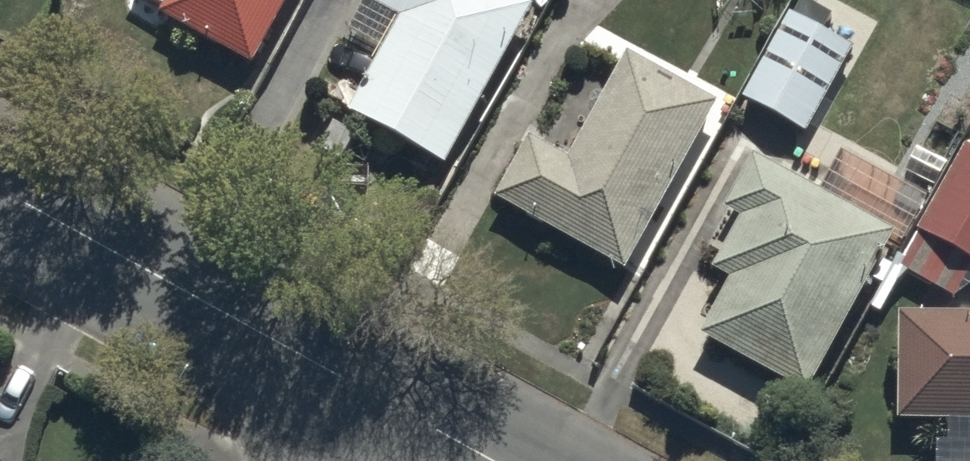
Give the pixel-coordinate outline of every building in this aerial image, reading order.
[(242,61),(277,0),(155,0),(149,9),(242,61)] [(440,159),(529,0),(372,0),(398,15),(347,106),(440,159)] [(741,97),(805,131),(853,43),(789,9),(741,97)] [(491,192),(624,267),(720,98),(626,45),(567,147),(529,125),(491,192)] [(969,296),(969,133),(902,259),(969,296)] [(697,331),(805,389),(894,227),(749,148),(719,202),(738,212),(709,265),(728,275),(697,331)] [(897,307),(896,416),(969,416),(969,307),(897,307)]
